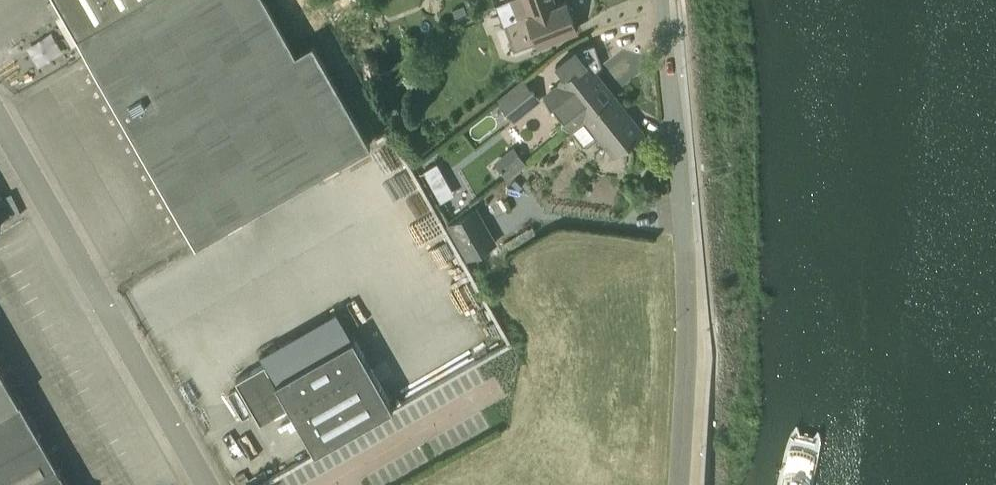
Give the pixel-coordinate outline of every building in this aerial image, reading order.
[(77,34),(94,24),(137,0),(58,0),(77,34)] [(147,157),(322,56),(313,40),(296,50),(267,0),(137,0),(94,24),(77,34),(147,157)] [(553,0),(524,0),(530,14),(527,15),(538,43),(578,28),(576,22),(577,18),(573,6),(569,4),(567,0),(566,0),(555,4),(553,0)] [(52,30),(27,45),(39,64),(63,50),(52,30)] [(572,127),(613,94),(591,66),(600,59),(595,43),(577,49),(559,63),(568,78),(547,95),(572,127)] [(371,142),(322,56),(147,157),(196,242),(371,142)] [(516,119),(543,99),(527,77),(500,97),(516,119)] [(614,155),(643,132),(613,94),(572,127),(585,143),(589,144),(598,136),(614,155)] [(514,145),(494,161),(506,178),(526,162),(514,145)] [(437,162),(424,169),(429,180),(443,172),(437,162)] [(468,256),(497,240),(478,206),(449,222),(468,256)] [(393,405),(355,336),(276,381),(265,362),(236,378),(259,420),(288,402),(315,449),(393,405)] [(0,364),(0,484),(69,484),(0,364)]
